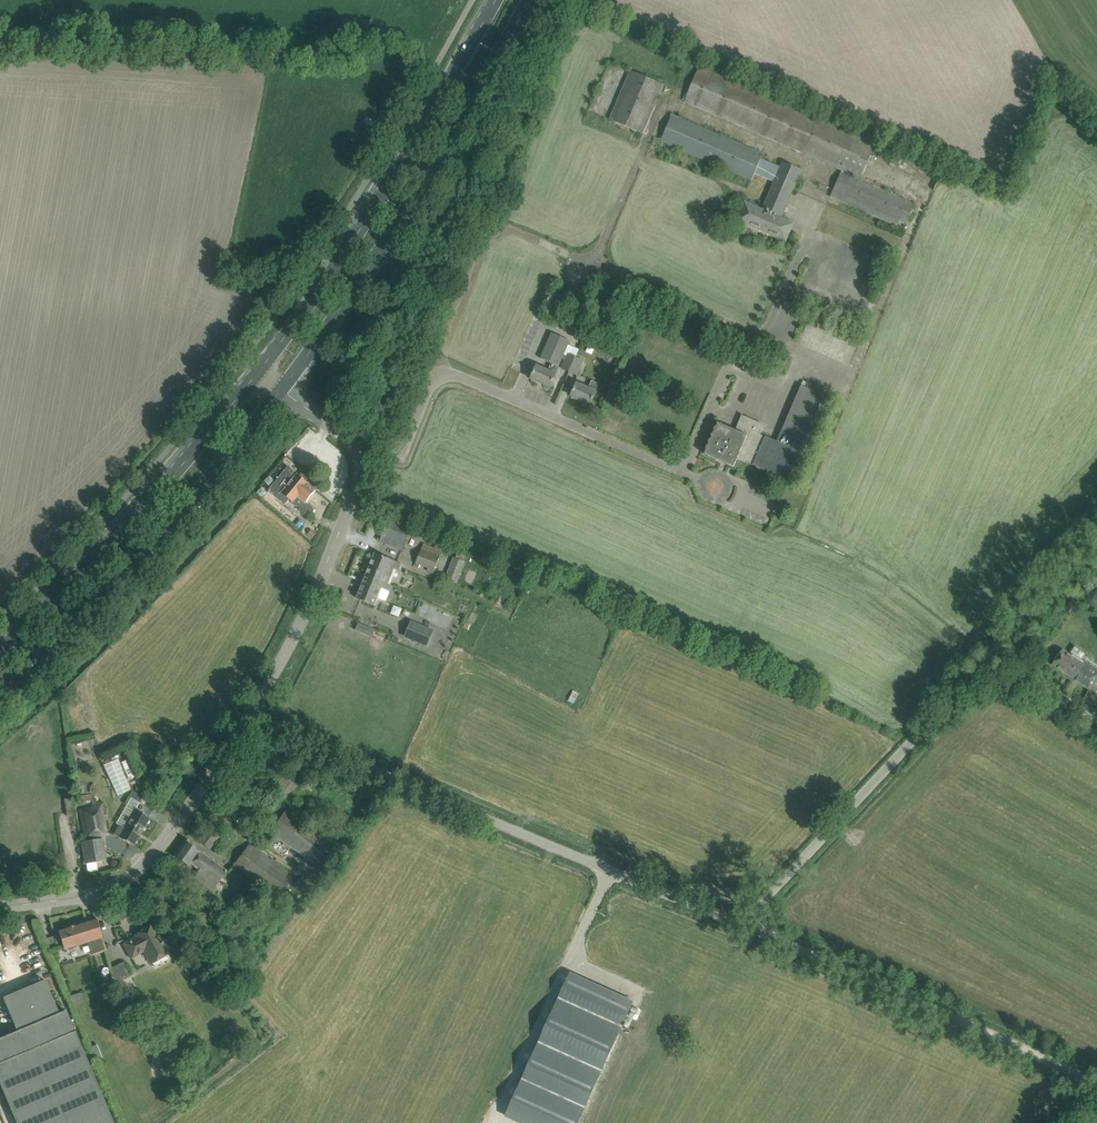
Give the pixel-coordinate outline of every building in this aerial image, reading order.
[(875,145),(701,65),(685,98),(860,178),(875,145)] [(664,85),(630,71),(609,119),(643,134),(664,85)] [(764,153),(673,112),(661,138),(752,179),(755,173),(776,182),(781,167),(761,158),(764,153)] [(801,170),(783,163),(781,167),(776,182),(763,211),(744,203),(737,220),(777,237),(778,235),(787,238),(794,223),(780,217),(781,215),(782,215),(801,170)] [(841,172),(830,198),(836,200),(837,199),(898,226),(900,221),(906,224),(915,204),(863,182),(865,177),(861,175),(859,180),(841,172)] [(556,374),(570,340),(552,332),(541,358),(552,363),(548,371),(537,366),(531,378),(551,387),(556,374)] [(568,353),(561,369),(578,375),(584,360),(568,353)] [(577,383),(576,386),(571,396),(591,404),(596,391),(595,391),(599,384),(592,381),(588,388),(577,383)] [(705,454),(734,466),(738,457),(754,464),(753,464),(788,480),(801,451),(800,451),(824,395),(802,386),(778,441),(761,434),(762,424),(742,415),(736,430),(719,423),(705,454)] [(299,510),(309,517),(315,510),(306,502),(316,490),(307,481),(308,479),(302,474),(300,476),(288,467),(269,490),(278,498),(286,504),(289,499),(293,502),(301,508),(299,510)] [(380,541),(390,545),(401,550),(411,528),(399,523),(389,519),(380,541)] [(416,563),(434,570),(445,547),(436,543),(434,547),(424,544),(416,563)] [(394,569),(399,571),(402,564),(385,557),(375,553),(366,575),(393,586),(393,585),(388,584),(394,569)] [(464,562),(456,558),(453,557),(445,578),(457,583),(466,562),(464,562)] [(366,575),(356,598),(375,606),(382,589),(390,592),(393,586),(366,575)] [(390,603),(387,611),(395,614),(398,606),(390,603)] [(421,642),(427,644),(433,631),(412,623),(406,636),(421,642)] [(365,631),(370,633),(373,627),(368,625),(365,631)] [(1096,681),(1096,669),(1085,661),(1083,664),(1063,650),(1053,665),(1091,690),(1096,681)] [(117,795),(130,790),(118,759),(103,765),(117,795)] [(128,760),(121,763),(127,777),(134,774),(128,760)] [(273,789),(284,798),(295,785),(284,775),(273,789)] [(274,807),(265,798),(258,806),(267,814),(274,807)] [(78,808),(84,840),(107,836),(101,804),(78,808)] [(113,834),(123,840),(133,846),(150,817),(134,808),(123,827),(119,824),(113,834)] [(270,832),(314,865),(330,843),(285,810),(270,832)] [(198,841),(209,849),(218,836),(227,843),(231,837),(212,823),(198,841)] [(102,841),(82,845),(85,864),(106,860),(102,841)] [(199,851),(185,841),(174,856),(188,866),(190,863),(199,869),(193,877),(212,891),(227,871),(199,851)] [(233,866),(278,899),(294,877),(249,844),(233,866)] [(64,949),(87,942),(91,955),(106,951),(96,918),(58,930),(64,949)] [(142,934),(123,945),(130,958),(144,950),(151,963),(168,954),(153,925),(141,931),(142,934)] [(122,979),(129,975),(122,962),(110,968),(117,987),(125,1003),(132,999),(122,979)] [(505,1118),(515,1122),(581,1122),(635,1003),(571,973),(505,1118)] [(4,996),(7,1005),(12,1015),(14,1021),(18,1030),(0,1038),(0,1085),(16,1122),(114,1122),(66,1010),(59,1013),(45,979),(4,996)]
